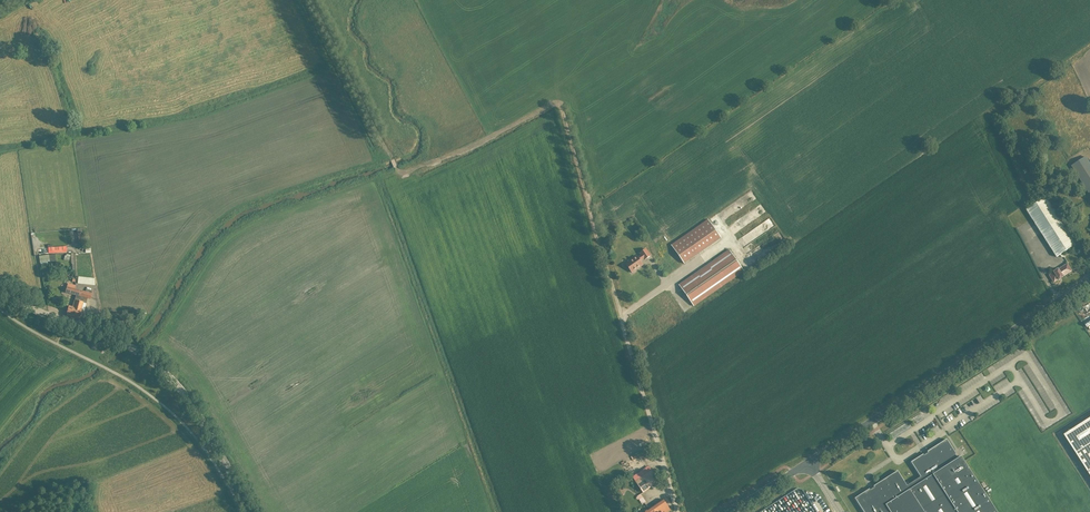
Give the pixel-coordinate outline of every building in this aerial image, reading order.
[(1071,166),(1087,191),(1089,195),(1089,194),(1089,162),(1086,156),(1071,166)] [(1064,256),(1062,253),(1076,245),(1045,197),(1026,210),(1056,257),(1060,255),(1062,258),(1064,256)] [(684,264),(721,238),(708,220),(671,245),(684,264)] [(627,265),(632,273),(643,265),(640,260),(643,258),(645,260),(651,256),(646,249),(640,253),(641,255),(638,257),(637,256),(630,261),(631,263),(627,265)] [(729,250),(679,285),(694,306),(744,271),(729,250)] [(1054,272),(1049,275),(1054,282),(1058,279),(1059,280),(1063,277),(1072,271),(1067,264),(1058,270),(1058,269),(1054,272)] [(77,309),(81,296),(82,291),(67,287),(65,292),(76,295),(73,308),(69,306),(66,315),(73,317),(76,308),(77,309)] [(80,319),(82,310),(81,310),(83,303),(86,304),(88,298),(90,299),(92,294),(91,294),(92,291),(86,289),(86,292),(82,291),(81,296),(77,309),(76,308),(73,317),(80,319)] [(1064,435),(1089,475),(1089,418),(1064,435)] [(970,470),(965,463),(961,457),(958,459),(955,455),(956,454),(947,439),(928,452),(928,453),(924,455),(923,454),(911,462),(921,477),(907,486),(898,471),(874,486),(874,487),(870,490),(870,489),(855,498),(864,511),(997,511),(970,470)] [(652,470),(635,482),(643,493),(660,482),(652,470)] [(642,504),(646,502),(641,493),(637,496),(642,504)] [(663,499),(645,511),(668,511),(671,510),(663,499)]
